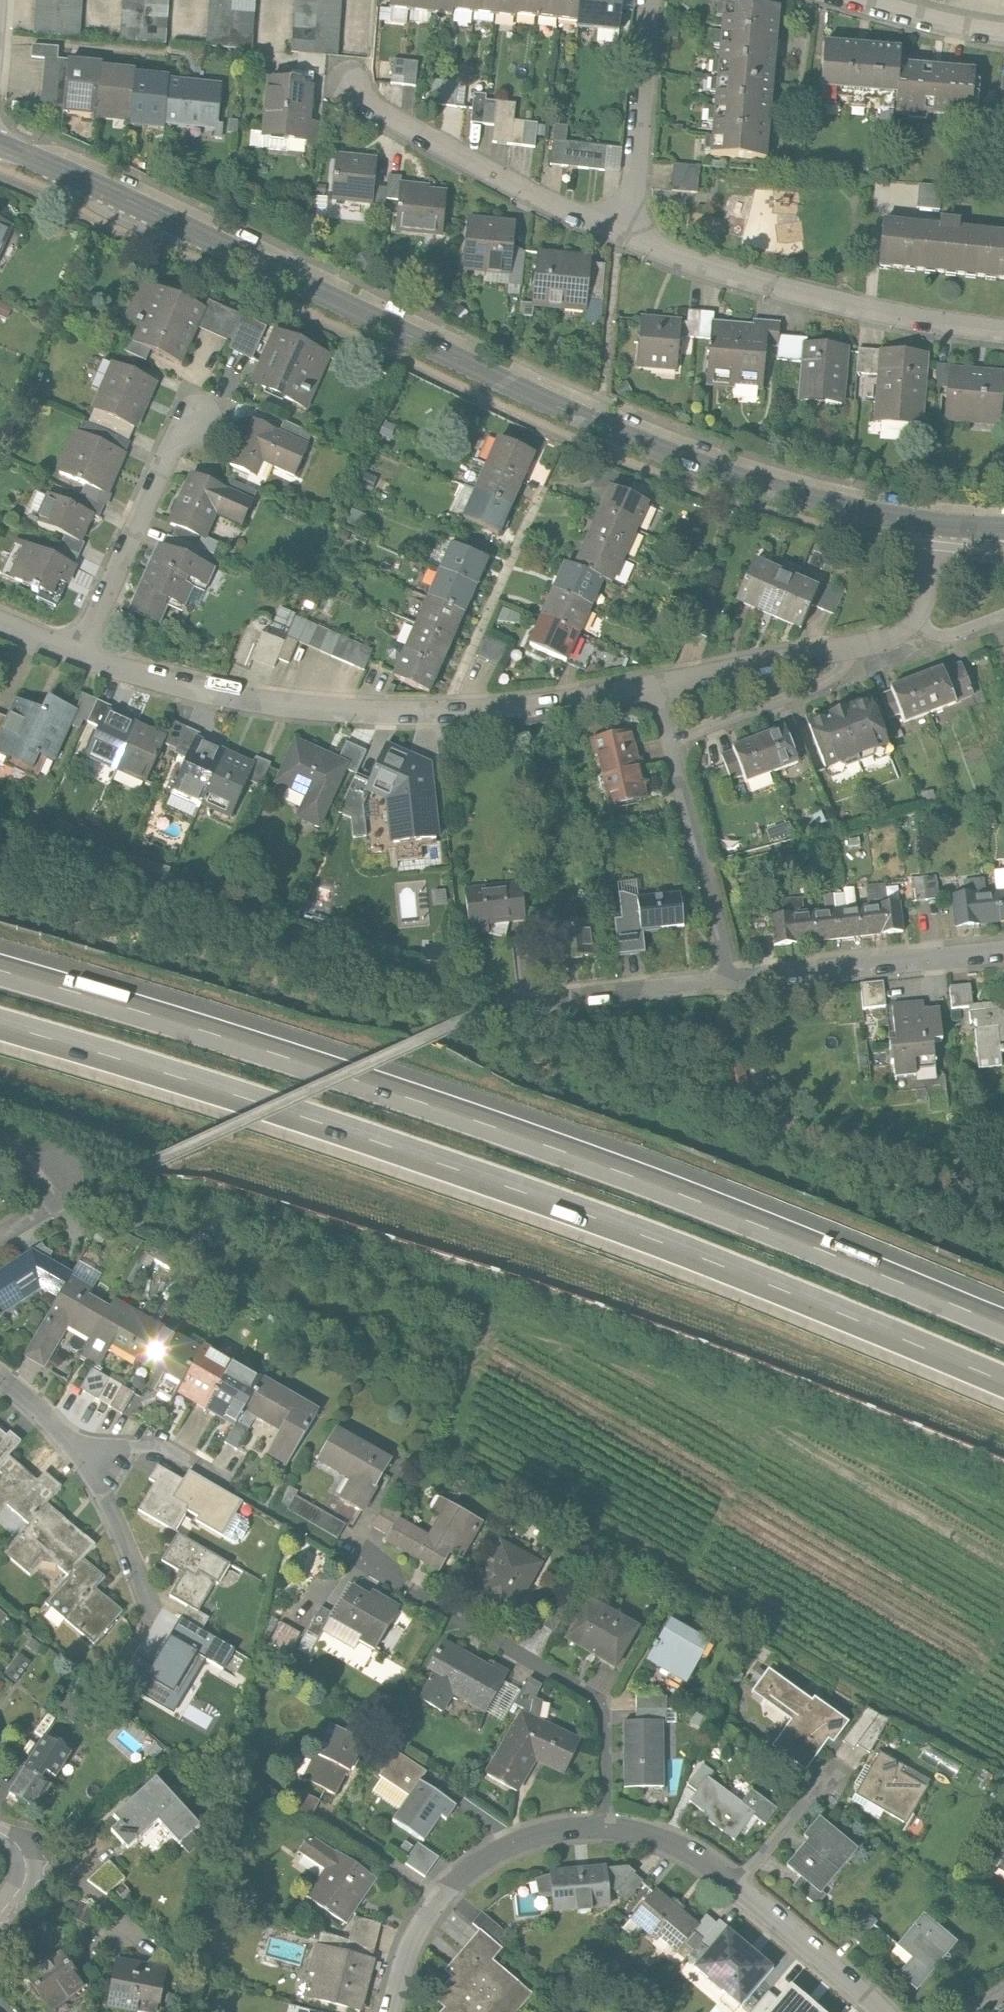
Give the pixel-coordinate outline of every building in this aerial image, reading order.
[(33,31),(80,35),(82,0),(36,0),(33,31)] [(119,39),(165,42),(169,0),(122,0),(119,39)] [(206,44),(252,48),(256,0),(210,0),(206,44)] [(290,52),(336,55),(341,0),(294,0),(290,52)] [(434,0),(413,0),(412,8),(433,10),(434,0)] [(433,10),(454,12),(455,8),(455,0),(434,0),(433,10)] [(475,10),(476,0),(455,0),(455,8),(475,10)] [(475,10),(495,12),(496,0),(476,0),(475,10)] [(495,12),(517,15),(518,12),(519,0),(496,0),(495,12)] [(539,0),(519,0),(518,12),(537,14),(539,0)] [(559,0),(539,0),(537,14),(557,16),(559,0)] [(557,16),(580,18),(582,0),(559,0),(557,16)] [(602,0),(582,0),(580,18),(580,25),(599,27),(602,0)] [(599,27),(621,29),(624,0),(602,0),(599,27)] [(712,78),(770,83),(776,4),(732,0),(719,0),(712,78)] [(896,43),(821,38),(817,95),(892,100),(896,59),(896,43)] [(59,45),(33,42),(32,56),(44,57),(39,113),(64,115),(64,111),(69,58),(58,57),(59,45)] [(70,55),(69,58),(64,111),(98,114),(103,63),(103,59),(70,55)] [(391,82),(417,84),(419,60),(394,57),(391,82)] [(974,66),(896,59),(892,100),(891,112),(970,118),(974,66)] [(136,66),(103,63),(98,114),(98,118),(131,121),(135,70),(136,66)] [(170,73),(135,70),(131,121),(130,125),(165,128),(165,124),(169,76),(170,73)] [(222,81),(169,76),(165,124),(199,127),(199,135),(222,137),(223,123),(218,122),(222,81)] [(269,77),(266,107),(311,112),(314,81),(269,77)] [(442,106),(466,108),(468,80),(445,78),(442,106)] [(770,83),(712,78),(706,153),(764,158),(770,83)] [(493,142),(536,146),(539,121),(515,118),(517,101),(487,98),(488,93),(474,91),(471,122),(495,124),(493,142)] [(266,107),(263,138),(308,142),(311,112),(266,107)] [(551,163),(621,171),(625,138),(609,136),(608,143),(567,139),(569,125),(555,124),(551,163)] [(374,185),(376,155),(336,151),(332,200),(372,204),(374,185)] [(700,164),(672,162),(671,177),(699,179),(700,164)] [(387,186),(374,185),(372,204),(371,215),(385,216),(387,198),(399,199),(400,183),(401,175),(389,173),(387,186)] [(448,189),(400,183),(399,199),(395,231),(443,236),(448,189)] [(877,269),(1003,282),(1003,230),(957,226),(958,216),(936,214),(935,223),(882,218),(877,269)] [(518,219),(470,215),(464,270),(512,275),(518,219)] [(14,223),(0,217),(0,254),(14,223)] [(538,249),(533,306),(585,311),(590,261),(590,254),(538,249)] [(607,263),(590,261),(585,311),(584,322),(602,324),(607,263)] [(130,303),(196,333),(199,327),(208,308),(141,278),(130,303)] [(7,319),(13,307),(0,301),(0,316),(7,319)] [(211,301),(208,308),(199,327),(231,342),(228,348),(253,359),(267,326),(211,301)] [(152,349),(183,363),(196,333),(130,303),(124,316),(139,323),(132,340),(152,349)] [(685,322),(680,321),(679,336),(707,339),(708,320),(713,320),(713,312),(686,309),(685,322)] [(634,368),(676,371),(679,336),(680,321),(680,318),(638,315),(634,368)] [(707,339),(703,386),(760,390),(764,344),(777,345),(778,335),(779,321),(751,319),(751,323),(713,320),(708,320),(707,339)] [(249,383),(308,409),(333,354),(274,327),(249,383)] [(807,337),(778,335),(777,345),(776,360),(799,362),(800,341),(806,342),(807,337)] [(146,361),(152,349),(132,340),(130,339),(124,352),(146,361)] [(796,402),(843,405),(847,345),(806,342),(800,341),(799,362),(796,402)] [(876,349),(857,348),(855,373),(874,374),(876,349)] [(922,426),(927,353),(876,349),(874,374),(871,422),(922,426)] [(135,428),(139,429),(159,383),(111,362),(91,409),(94,410),(135,428)] [(944,388),(946,365),(935,365),(934,387),(944,388)] [(999,426),(1003,370),(946,365),(944,388),(942,422),(999,426)] [(83,421),(79,432),(126,453),(131,442),(129,441),(135,428),(94,410),(88,423),(83,421)] [(250,417),(229,464),(258,477),(264,463),(295,478),(311,444),(308,443),(280,430),(250,417)] [(280,430),(308,443),(312,433),(285,421),(280,430)] [(56,472),(109,495),(127,453),(126,453),(79,432),(74,430),(56,472)] [(500,436),(488,463),(526,480),(538,452),(500,436)] [(488,463),(476,491),(515,507),(526,480),(488,463)] [(191,472),(168,524),(176,528),(202,539),(206,541),(218,516),(243,527),(254,500),(226,488),(191,472)] [(230,480),(226,488),(254,500),(258,492),(230,480)] [(612,485),(600,510),(641,528),(653,503),(612,485)] [(476,491),(465,518),(503,535),(515,507),(476,491)] [(65,536),(82,544),(94,516),(95,514),(78,507),(45,493),(32,522),(65,536)] [(82,497),(78,507),(95,514),(94,516),(99,519),(105,506),(82,497)] [(600,510),(587,540),(628,558),(641,528),(600,510)] [(202,539),(176,528),(172,537),(168,535),(163,546),(213,567),(217,557),(198,549),(202,539)] [(85,545),(82,544),(65,536),(55,557),(75,566),(85,545)] [(55,557),(17,540),(2,575),(53,597),(60,581),(69,585),(77,566),(75,566),(55,557)] [(587,540),(575,568),(616,586),(628,558),(587,540)] [(452,543),(440,570),(479,587),(491,560),(452,543)] [(144,579),(190,599),(194,589),(206,594),(216,569),(213,567),(163,546),(159,544),(144,579)] [(779,568),(758,558),(738,603),(759,612),(779,568)] [(566,564),(556,585),(597,603),(606,582),(566,564)] [(800,577),(779,568),(759,612),(780,622),(800,577)] [(440,570),(428,597),(468,614),(479,587),(440,570)] [(820,586),(813,604),(837,615),(850,586),(825,575),(820,586)] [(820,586),(800,577),(780,622),(801,631),(813,604),(820,586)] [(129,612),(161,626),(169,608),(183,614),(190,599),(144,579),(129,612)] [(556,585),(543,615),(584,633),(597,603),(556,585)] [(428,597),(417,624),(456,641),(468,614),(428,597)] [(543,615),(530,645),(570,663),(584,633),(543,615)] [(263,633),(252,661),(274,671),(278,660),(289,664),(299,643),(365,672),(374,652),(296,618),(285,643),(263,633)] [(417,624),(405,651),(444,668),(456,641),(417,624)] [(477,658),(499,668),(508,647),(486,637),(477,658)] [(405,651),(394,678),(433,695),(444,668),(405,651)] [(957,660),(913,677),(928,715),(972,698),(957,660)] [(913,677),(886,688),(888,693),(897,717),(901,726),(928,715),(913,677)] [(886,721),(897,717),(888,693),(876,697),(886,721)] [(84,695),(78,711),(71,728),(85,733),(89,724),(101,729),(109,711),(110,706),(84,695)] [(55,762),(71,728),(78,711),(48,698),(43,710),(15,698),(6,719),(0,733),(0,755),(34,770),(40,756),(55,762)] [(868,698),(801,724),(821,774),(829,779),(841,774),(844,767),(868,757),(876,762),(887,758),(888,749),(868,698)] [(138,724),(109,711),(87,760),(116,772),(138,724)] [(173,723),(167,737),(162,748),(188,759),(197,740),(200,734),(173,723)] [(167,737),(138,724),(116,772),(145,785),(167,737)] [(782,728),(755,738),(770,776),(796,766),(794,759),(784,733),(782,728)] [(795,729),(784,733),(794,759),(805,755),(795,729)] [(634,731),(593,740),(601,774),(641,764),(634,731)] [(755,738),(728,749),(729,753),(740,780),(742,786),(770,776),(755,738)] [(296,739),(275,786),(306,801),(296,822),(320,833),(348,772),(352,765),(340,760),(296,739)] [(226,753),(197,740),(173,794),(201,807),(226,753)] [(381,759),(365,794),(386,803),(391,846),(442,841),(433,763),(387,743),(381,759)] [(365,794),(381,759),(348,744),(340,760),(352,765),(348,772),(356,776),(349,790),(363,797),(365,794)] [(255,767),(226,753),(201,807),(230,820),(248,782),(255,767)] [(740,780),(729,753),(718,757),(729,784),(740,780)] [(258,759),(255,767),(248,782),(262,789),(272,766),(258,759)] [(650,800),(641,764),(601,774),(609,810),(650,800)] [(912,904),(940,901),(937,877),(910,880),(912,904)] [(524,883),(466,888),(471,937),(490,935),(489,926),(527,923),(524,883)] [(1003,924),(1003,893),(993,894),(996,925),(1003,924)] [(975,927),(996,925),(993,894),(971,896),(975,927)] [(644,956),(641,934),(638,900),(624,895),(620,896),(622,917),(616,922),(621,958),(644,956)] [(638,900),(641,934),(687,930),(684,895),(638,899),(638,900)] [(953,929),(975,927),(971,896),(950,898),(953,929)] [(745,937),(770,935),(768,917),(767,904),(742,906),(745,937)] [(880,937),(902,935),(899,904),(877,906),(880,937)] [(858,940),(880,937),(877,906),(855,908),(858,940)] [(836,942),(858,940),(855,908),(833,911),(836,942)] [(815,944),(836,942),(833,911),(811,913),(815,944)] [(793,947),(815,944),(811,913),(790,915),(793,947)] [(771,949),(793,947),(790,915),(768,917),(770,935),(771,949)] [(548,963),(596,958),(593,922),(545,927),(548,963)] [(862,1012),(884,1009),(882,985),(860,987),(862,1012)] [(970,987),(947,989),(949,1013),(972,1011),(970,987)] [(936,1002),(889,1007),(893,1044),(886,1045),(890,1081),(913,1079),(912,1074),(932,1071),(929,1044),(940,1043),(936,1002)] [(971,1015),(978,1073),(1001,1070),(998,1046),(1003,1045),(1003,1011),(971,1015)] [(0,1274),(0,1312),(39,1287),(57,1297),(70,1276),(46,1262),(51,1253),(43,1248),(33,1255),(31,1254),(0,1274)] [(66,1329),(89,1342),(108,1308),(88,1296),(92,1290),(70,1276),(57,1297),(22,1357),(42,1369),(66,1329)] [(113,1302),(108,1308),(89,1342),(81,1355),(99,1365),(110,1345),(137,1360),(156,1327),(113,1302)] [(200,1350),(156,1327),(137,1360),(160,1373),(150,1390),(169,1402),(175,1392),(200,1350)] [(202,1346),(200,1350),(175,1392),(204,1409),(231,1363),(202,1346)] [(261,1380),(231,1363),(204,1409),(233,1426),(234,1424),(243,1409),(261,1380)] [(262,1378),(261,1380),(243,1409),(280,1431),(267,1454),(285,1465),(317,1410),(262,1378)] [(132,1394),(107,1380),(96,1399),(121,1413),(132,1394)] [(234,1424),(233,1426),(223,1442),(236,1449),(245,1431),(234,1424)] [(391,1461),(336,1428),(318,1460),(352,1480),(341,1500),(361,1512),(391,1461)] [(0,1431),(0,1464),(8,1455),(20,1441),(10,1432),(6,1436),(0,1431)] [(29,1523),(46,1503),(61,1486),(44,1472),(37,1481),(8,1455),(0,1464),(0,1506),(4,1502),(8,1506),(29,1523)] [(153,1483),(137,1509),(174,1531),(183,1515),(220,1537),(240,1503),(188,1472),(182,1482),(156,1466),(148,1480),(153,1483)] [(399,1501),(387,1521),(404,1530),(401,1536),(454,1566),(465,1546),(477,1553),(497,1519),(453,1494),(447,1506),(456,1511),(444,1533),(411,1514),(414,1510),(399,1501)] [(344,1525),(295,1497),(287,1510),(337,1538),(344,1525)] [(95,1546),(46,1503),(29,1523),(3,1553),(31,1576),(43,1563),(48,1557),(56,1565),(69,1576),(83,1560),(95,1546)] [(170,1596),(188,1607),(199,1613),(206,1600),(208,1601),(229,1565),(177,1535),(162,1560),(183,1573),(170,1596)] [(514,1536),(483,1590),(525,1614),(556,1560),(514,1536)] [(104,1578),(83,1560),(69,1576),(46,1602),(94,1644),(122,1613),(95,1589),(104,1578)] [(355,1587),(335,1620),(364,1637),(362,1642),(376,1650),(401,1608),(374,1592),(371,1596),(355,1587)] [(602,1594),(579,1634),(631,1664),(654,1624),(602,1594)] [(564,1595),(552,1617),(568,1625),(580,1603),(564,1595)] [(188,1607),(180,1621),(201,1633),(209,1619),(199,1613),(188,1607)] [(322,1608),(309,1631),(320,1637),(333,1614),(322,1608)] [(683,1616),(660,1656),(701,1679),(724,1640),(683,1616)] [(180,1621),(153,1667),(137,1694),(173,1715),(199,1669),(218,1680),(234,1652),(201,1633),(180,1621)] [(302,1634),(279,1622),(268,1644),(291,1656),(302,1634)] [(41,1651),(25,1636),(18,1644),(26,1651),(27,1650),(36,1657),(41,1651)] [(494,1671),(445,1642),(429,1669),(436,1673),(421,1698),(444,1712),(455,1694),(488,1714),(506,1683),(512,1673),(498,1665),(494,1671)] [(153,1667),(134,1656),(125,1672),(118,1683),(137,1694),(153,1667)] [(31,1666),(19,1657),(5,1677),(16,1685),(31,1666)] [(783,1665),(767,1687),(806,1716),(787,1742),(820,1766),(843,1734),(848,1738),(864,1717),(830,1693),(827,1697),(783,1665)] [(522,1692),(515,1704),(527,1709),(526,1714),(543,1722),(546,1704),(537,1699),(543,1686),(530,1679),(522,1692)] [(506,1683),(488,1714),(504,1723),(515,1704),(522,1692),(506,1683)] [(650,1693),(650,1718),(677,1718),(679,1718),(679,1692),(650,1693)] [(879,1703),(856,1735),(866,1742),(868,1739),(890,1709),(879,1703)] [(900,1714),(890,1709),(868,1739),(881,1747),(900,1714)] [(524,1712),(490,1774),(520,1790),(537,1759),(564,1773),(580,1742),(543,1722),(526,1714),(524,1712)] [(650,1718),(638,1718),(638,1784),(677,1784),(677,1718),(650,1718)] [(331,1727),(316,1756),(348,1772),(350,1774),(365,1745),(331,1727)] [(70,1753),(43,1737),(23,1771),(41,1783),(47,1774),(55,1779),(70,1753)] [(931,1778),(880,1748),(856,1790),(907,1819),(931,1778)] [(316,1756),(304,1779),(336,1795),(348,1772),(316,1756)] [(701,1780),(711,1787),(721,1773),(723,1774),(728,1768),(716,1760),(701,1780)] [(41,1783),(23,1771),(8,1796),(35,1812),(50,1788),(41,1783)] [(711,1787),(703,1796),(719,1808),(716,1812),(749,1836),(767,1811),(769,1809),(756,1799),(723,1774),(721,1773),(711,1787)] [(156,1778),(113,1818),(119,1825),(111,1832),(128,1851),(158,1824),(179,1847),(200,1828),(156,1778)] [(419,1782),(393,1822),(426,1844),(443,1818),(448,1821),(458,1807),(419,1782)] [(766,1786),(756,1799),(769,1809),(767,1811),(780,1821),(791,1805),(766,1786)] [(320,1802),(299,1791),(290,1810),(311,1821),(320,1802)] [(812,1837),(790,1862),(804,1874),(823,1891),(824,1889),(861,1847),(824,1814),(808,1833),(812,1837)] [(311,1837),(300,1853),(326,1871),(308,1898),(345,1924),(375,1881),(311,1837)] [(416,1840),(401,1862),(422,1876),(437,1855),(416,1840)] [(994,1863),(1003,1869),(1003,1846),(994,1863)] [(604,1867),(555,1871),(555,1874),(556,1891),(558,1910),(607,1906),(606,1888),(604,1870),(604,1867)] [(629,1868),(604,1870),(606,1888),(613,1887),(619,1892),(635,1873),(629,1868)] [(643,1880),(635,1873),(619,1892),(627,1899),(643,1880)] [(555,1874),(536,1879),(538,1893),(556,1891),(555,1874)] [(823,1891),(804,1874),(796,1883),(819,1904),(828,1893),(824,1889),(823,1891)] [(667,1884),(643,1913),(670,1936),(672,1933),(688,1946),(690,1943),(710,1920),(667,1884)] [(95,1912),(81,1904),(71,1920),(85,1928),(95,1912)] [(729,1917),(719,1909),(710,1920),(690,1943),(700,1951),(712,1937),(729,1917)] [(869,1909),(850,1931),(861,1940),(880,1919),(869,1909)] [(472,1925),(481,1932),(496,1945),(505,1934),(482,1914),(472,1925)] [(731,1914),(729,1917),(712,1937),(721,1945),(741,1922),(731,1914)] [(923,1914),(900,1943),(915,1955),(902,1972),(920,1987),(958,1942),(923,1914)] [(321,1932),(318,1945),(372,1960),(382,1924),(355,1917),(349,1940),(321,1932)] [(769,1949),(770,1947),(741,1922),(721,1945),(715,1952),(745,1978),(736,1989),(754,2004),(765,1991),(787,1965),(769,1949)] [(444,2011),(521,2011),(534,1997),(493,1962),(503,1951),(496,1945),(481,1932),(445,1973),(453,1979),(434,2002),(444,2011)] [(372,1960),(318,1945),(310,1972),(317,1974),(310,1998),(358,2011),(372,1960)] [(150,1966),(150,1968),(164,1970),(164,1974),(166,1983),(177,1985),(180,1966),(162,1948),(147,1963),(150,1966)] [(84,1988),(60,1955),(27,1980),(46,2006),(66,1991),(71,1997),(84,1988)] [(118,1961),(109,2008),(131,2011),(135,2011),(136,2006),(157,2010),(164,1974),(164,1970),(150,1968),(118,1961)] [(790,1994),(775,2011),(840,2011),(802,1980),(790,1994)] [(772,1997),(761,2010),(763,2011),(775,2011),(790,1994),(781,1987),(772,1997)] [(749,2010),(751,2011),(760,2011),(761,2010),(772,1997),(765,1991),(754,2004),(749,2010)]
